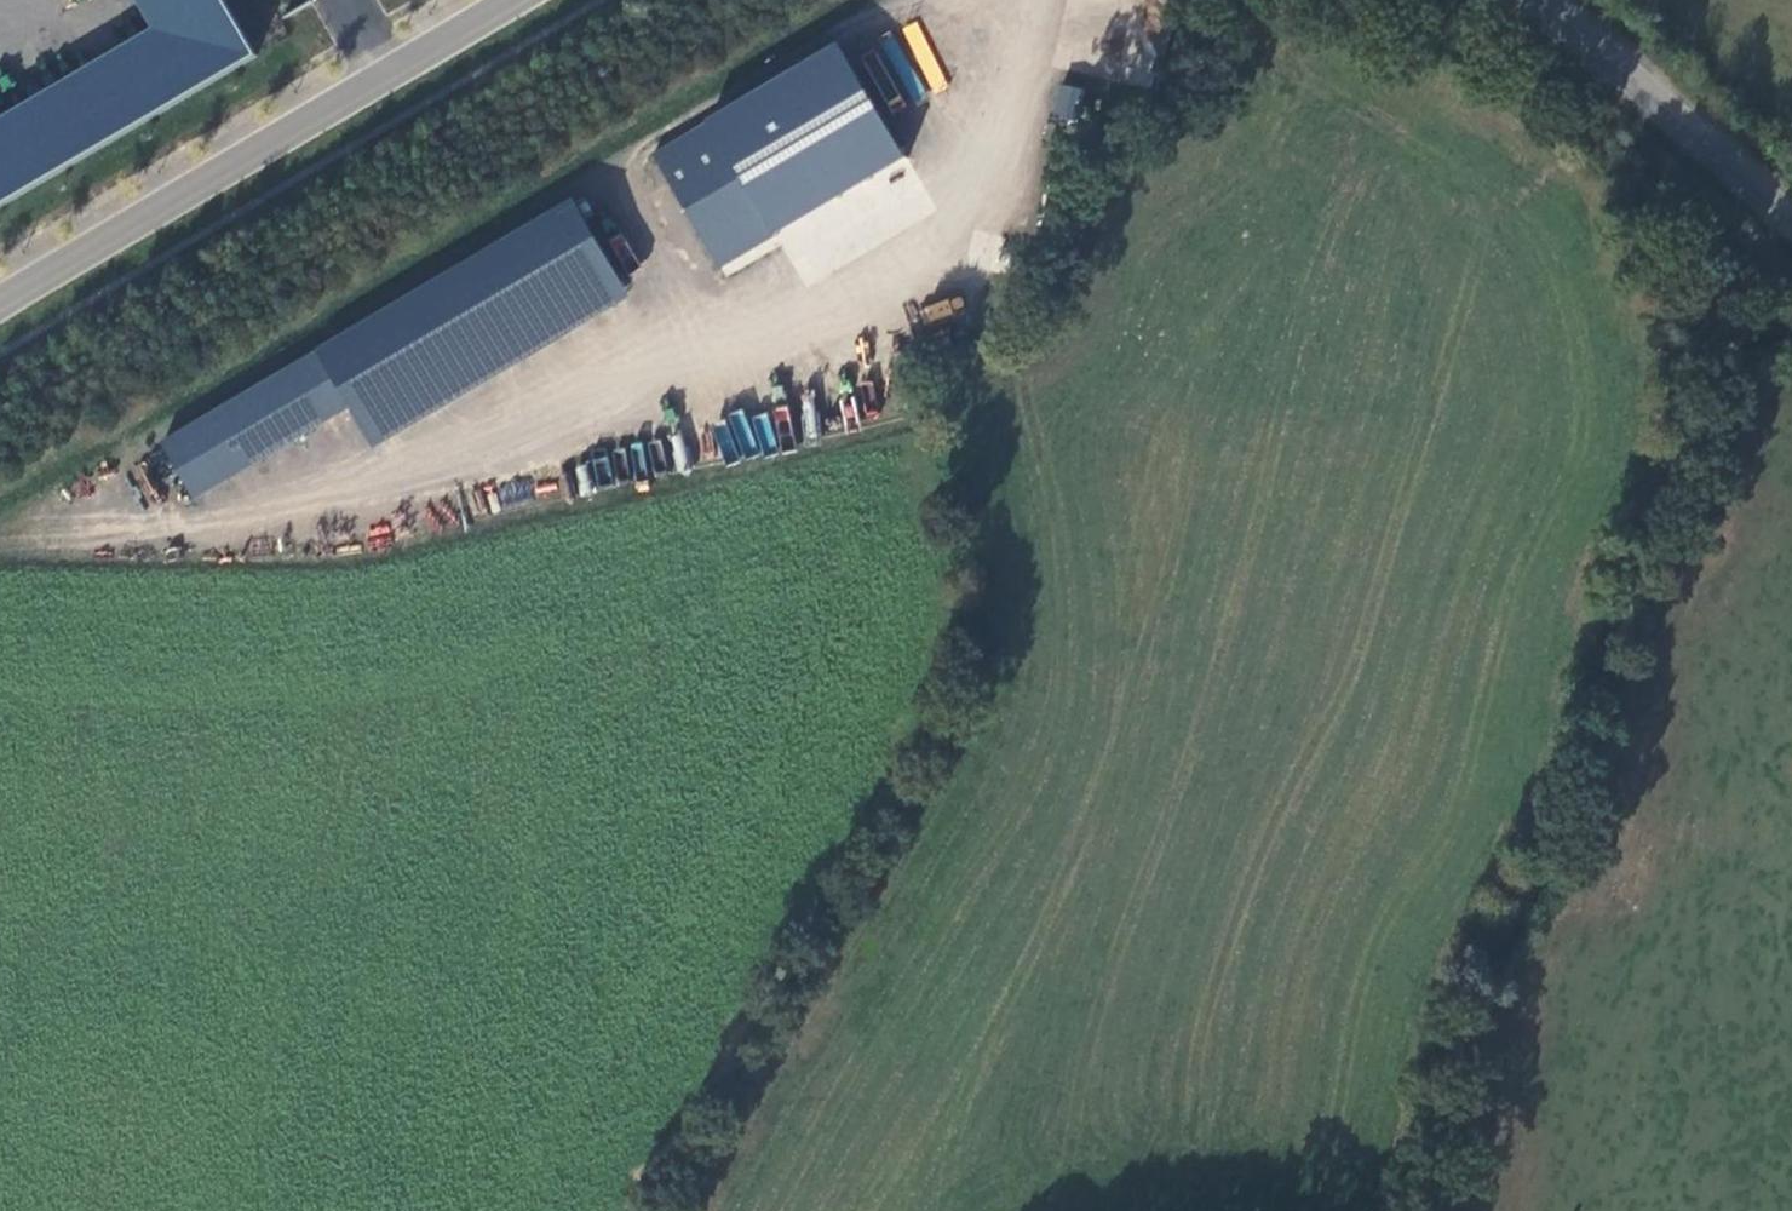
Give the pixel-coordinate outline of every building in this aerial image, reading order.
[(257,55),(225,0),(139,0),(162,38),(0,134),(0,206),(257,55)] [(652,150),(719,264),(906,153),(839,39),(652,150)] [(1074,121),(1081,89),(1056,84),(1050,116),(1074,121)] [(367,430),(623,277),(574,196),(163,441),(196,496),(351,404),(367,430)]
